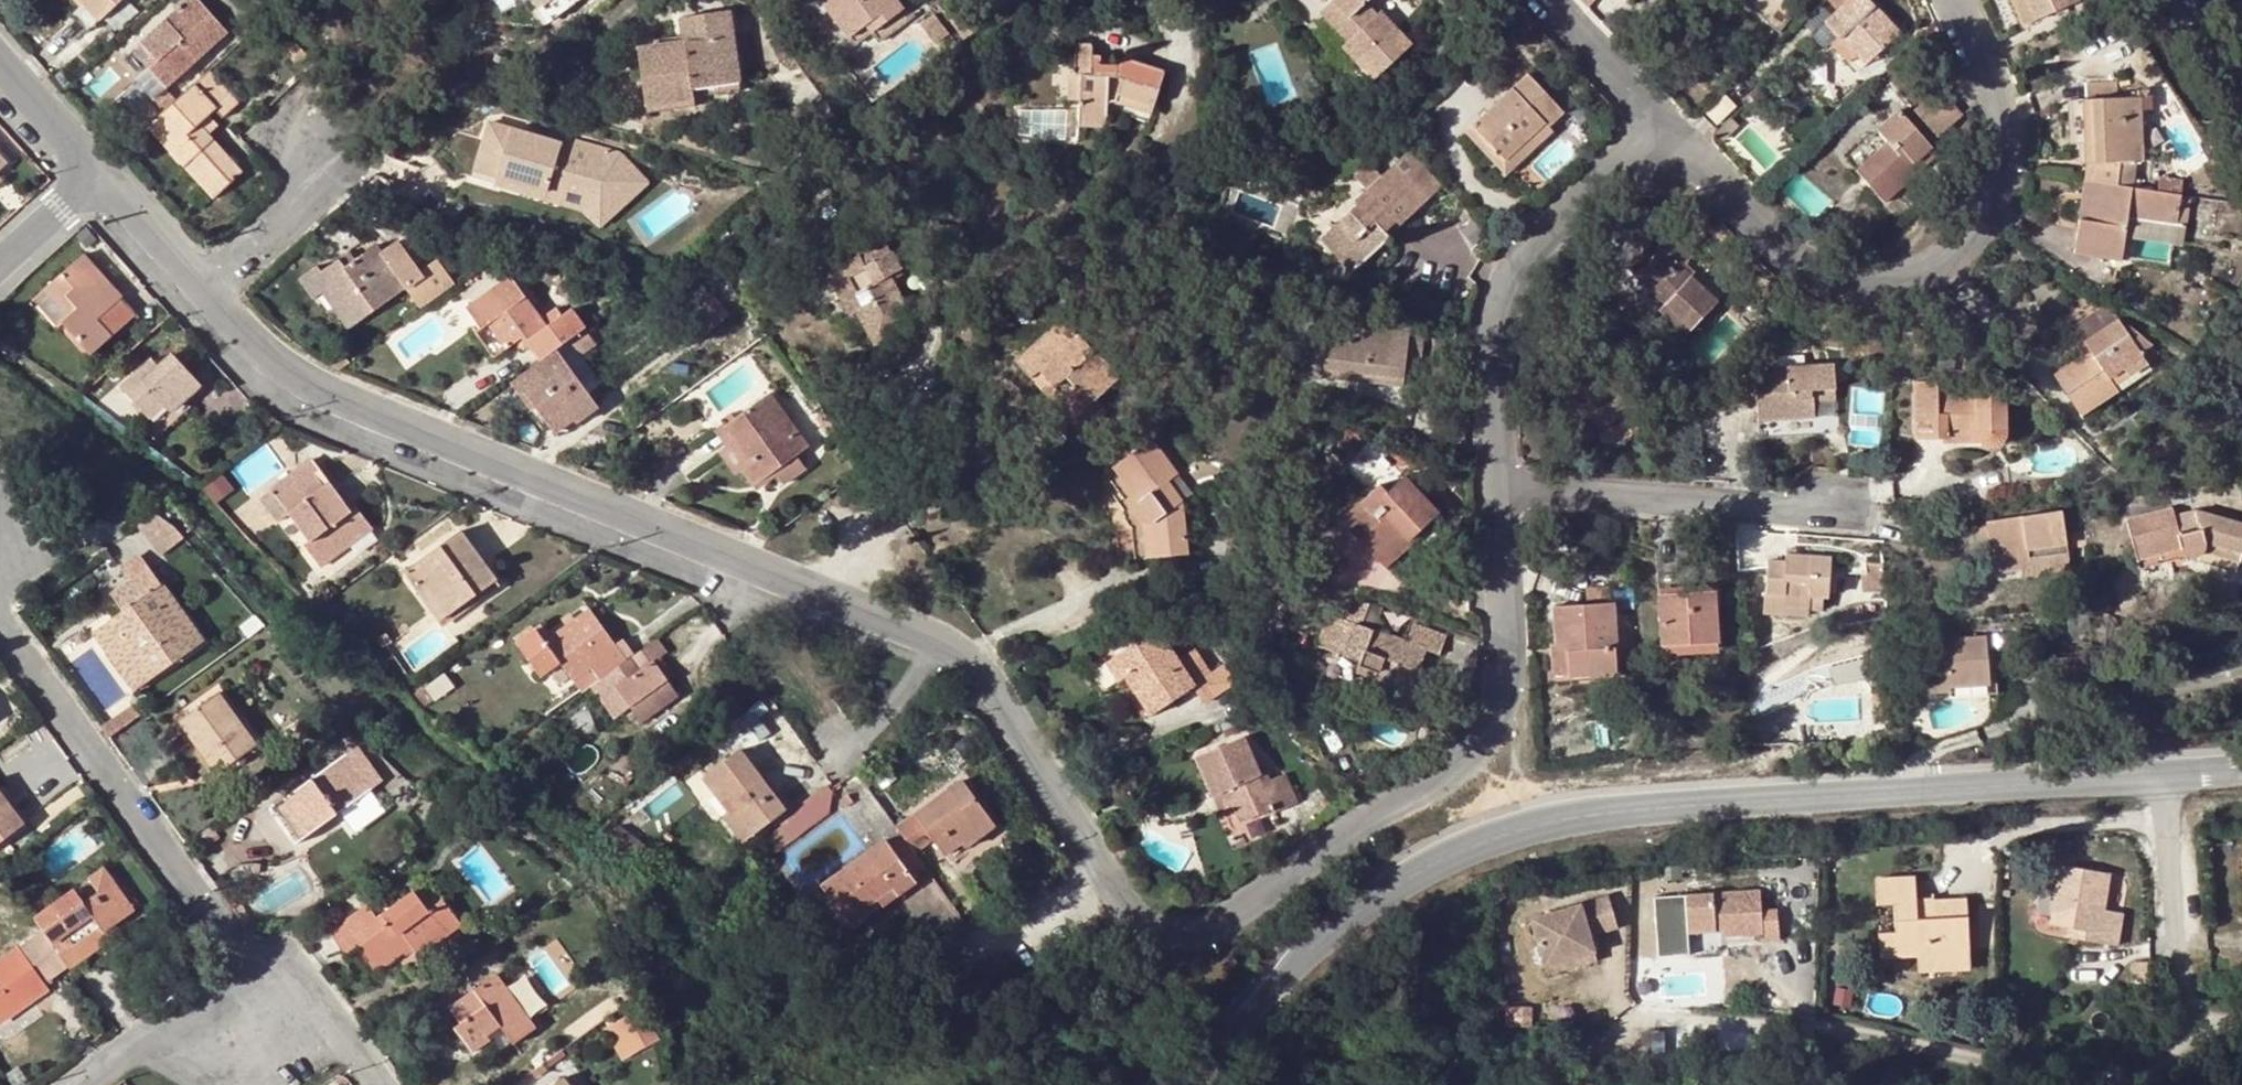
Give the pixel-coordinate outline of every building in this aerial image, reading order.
[(83,4),(100,21),(123,0),(80,0),(83,4)] [(141,44),(158,63),(149,70),(165,89),(227,32),(197,0),(190,0),(141,44)] [(539,6),(535,0),(524,0),(532,11),(539,6)] [(539,6),(551,22),(570,6),(578,0),(535,0),(539,6)] [(570,6),(576,15),(590,4),(587,0),(578,0),(570,6)] [(871,33),(865,26),(854,33),(831,1),(832,0),(819,0),(854,47),(871,33)] [(831,1),(854,33),(865,26),(871,33),(902,10),(894,0),(832,0),(831,1)] [(1308,0),(1287,0),(1285,2),(1345,72),(1354,63),(1340,47),(1345,42),(1308,0)] [(1345,42),(1340,47),(1354,63),(1345,72),(1361,89),(1408,46),(1378,14),(1375,15),(1364,3),(1367,0),(1308,0),(1345,42)] [(1866,0),(1826,0),(1835,11),(1819,27),(1829,38),(1833,34),(1854,56),(1858,59),(1875,44),(1879,48),(1896,33),(1866,0)] [(2026,0),(2013,0),(2023,25),(2034,20),(2026,0)] [(2034,20),(2078,2),(2077,0),(2026,0),(2034,20)] [(100,21),(83,4),(72,14),(87,32),(99,22),(100,21)] [(737,80),(728,10),(677,18),(680,42),(636,48),(642,105),(689,98),(688,87),(737,80)] [(949,33),(934,13),(919,25),(934,44),(949,33)] [(1846,63),(1854,56),(1833,34),(1829,38),(1825,41),(1846,63)] [(158,63),(141,44),(132,52),(149,70),(158,63)] [(296,65),(306,56),(296,44),(287,54),(296,65)] [(1073,44),(1072,76),(1077,77),(1077,102),(1077,128),(1099,127),(1104,123),(1105,110),(1147,123),(1162,72),(1120,59),(1118,65),(1098,65),(1098,56),(1087,56),(1087,44),(1073,44)] [(165,89),(149,70),(135,82),(152,100),(165,89)] [(200,126),(209,117),(215,111),(223,120),(239,106),(209,72),(147,127),(184,169),(195,160),(222,192),(243,175),(210,136),(200,126)] [(1543,126),(1548,131),(1564,116),(1524,74),(1462,132),(1479,151),(1485,145),(1502,164),(1543,126)] [(1065,76),(1065,102),(1077,102),(1077,77),(1072,76),(1065,76)] [(2085,162),(2132,161),(2138,161),(2136,98),(2115,98),(2114,82),(2085,82),(2085,99),(2082,100),(2085,162)] [(1962,120),(1938,94),(1918,113),(1941,139),(1962,120)] [(1883,203),(1909,179),(1903,172),(1929,149),(1895,112),(1874,131),(1886,144),(1855,172),(1883,203)] [(219,128),(209,117),(200,126),(210,136),(219,128)] [(1551,134),(1548,131),(1543,126),(1502,164),(1485,145),(1479,151),(1503,178),(1551,134)] [(575,147),(524,133),(516,163),(489,155),(483,178),(559,202),(575,147)] [(1903,172),(1909,179),(1936,155),(1929,149),(1903,172)] [(195,160),(184,169),(213,201),(222,192),(195,160)] [(2085,162),(2082,180),(2128,187),(2132,161),(2085,162)] [(1357,204),(1329,231),(1347,249),(1341,255),(1354,270),(1388,239),(1381,232),(1392,222),(1397,227),(1424,202),(1392,166),(1375,182),(1366,171),(1350,185),(1359,195),(1364,191),(1379,208),(1369,217),(1357,204)] [(2156,177),(2153,191),(2177,196),(2179,180),(2156,177)] [(2177,196),(2153,191),(2128,187),(2082,180),(2072,253),(2119,259),(2123,233),(2126,216),(2173,222),(2177,196)] [(2173,222),(2126,216),(2123,233),(2183,243),(2186,224),(2190,197),(2177,196),(2173,222)] [(877,229),(849,246),(855,255),(824,272),(848,314),(854,311),(874,345),(912,323),(885,278),(899,269),(877,229)] [(1347,249),(1329,231),(1317,242),(1335,261),(1337,259),(1350,274),(1354,270),(1341,255),(1347,249)] [(1658,251),(1634,278),(1662,305),(1657,310),(1683,336),(1715,303),(1680,270),(1690,259),(1666,236),(1656,248),(1658,251)] [(321,292),(347,328),(402,289),(416,307),(450,282),(433,259),(418,270),(398,242),(381,254),(374,244),(342,267),(336,259),(320,270),(317,266),(298,279),(312,299),(321,292)] [(707,253),(699,243),(682,255),(690,266),(707,253)] [(134,314),(120,298),(82,255),(36,296),(89,354),(108,337),(134,314)] [(531,345),(540,359),(554,349),(582,329),(568,311),(545,327),(507,274),(464,306),(480,327),(486,323),(504,349),(514,341),(523,335),(531,345)] [(714,296),(690,315),(707,335),(730,316),(714,296)] [(2116,321),(2105,304),(2071,326),(2081,343),(2116,321)] [(1093,399),(1115,380),(1060,318),(1012,361),(1028,378),(1036,371),(1057,395),(1049,403),(1079,435),(1105,411),(1093,399)] [(2052,375),(2075,409),(2110,386),(2104,376),(2138,355),(2135,350),(2145,343),(2123,324),(2119,326),(2116,321),(2081,343),(2088,352),(2052,375)] [(1326,324),(1319,378),(1400,387),(1403,357),(1417,359),(1420,329),(1407,328),(1406,332),(1326,324)] [(522,352),(531,345),(523,335),(514,341),(522,352)] [(554,349),(540,359),(509,381),(523,402),(527,399),(530,401),(535,408),(553,434),(571,420),(565,412),(587,395),(554,349)] [(1571,402),(1587,433),(1643,406),(1642,403),(1651,399),(1627,351),(1617,356),(1562,384),(1558,375),(1542,384),(1556,410),(1571,402)] [(119,388),(145,416),(147,419),(161,405),(168,412),(183,398),(198,385),(170,354),(157,366),(151,358),(119,388)] [(2145,365),(2138,355),(2104,376),(2110,386),(2145,365)] [(1700,379),(1679,356),(1666,368),(1687,390),(1700,379)] [(1755,410),(1756,438),(1813,435),(1811,391),(1832,390),(1830,364),(1771,367),(1771,374),(1735,376),(1737,411),(1755,410)] [(1036,371),(1028,378),(1049,403),(1057,395),(1036,371)] [(1675,386),(1664,373),(1653,382),(1664,395),(1675,386)] [(1851,440),(1880,443),(1886,388),(1858,385),(1851,440)] [(1933,386),(1910,387),(1912,440),(1945,439),(1945,433),(1971,432),(1974,440),(1977,445),(1982,447),(1990,449),(1998,447),(2003,443),(2006,437),(2007,428),(2005,388),(1934,390),(1933,386)] [(2110,386),(2075,409),(2079,416),(2115,394),(2110,386)] [(767,393),(721,426),(732,442),(726,447),(718,452),(735,476),(743,471),(752,485),(772,470),(795,454),(805,446),(767,393)] [(597,409),(587,395),(565,412),(571,420),(575,424),(597,409)] [(147,419),(145,416),(137,423),(152,440),(189,406),(183,398),(168,412),(161,405),(147,419)] [(529,412),(535,408),(530,401),(527,399),(523,402),(529,412)] [(732,442),(721,426),(714,431),(726,447),(732,442)] [(1150,442),(1112,468),(1136,502),(1122,513),(1123,519),(1126,525),(1130,529),(1131,559),(1184,555),(1181,506),(1166,482),(1174,476),(1150,442)] [(806,469),(795,454),(772,470),(784,485),(806,469)] [(269,488),(270,490),(286,514),(306,541),(301,544),(317,565),(345,546),(343,541),(365,525),(353,507),(347,511),(311,459),(269,488)] [(1336,522),(1373,560),(1400,535),(1404,541),(1435,513),(1402,478),(1384,494),(1376,486),(1336,522)] [(286,514),(270,490),(257,499),(275,522),(286,514)] [(2125,518),(2137,570),(2167,563),(2169,569),(2199,562),(2232,572),(2241,543),(2241,524),(2195,511),(2171,516),(2169,509),(2125,518)] [(2019,569),(2065,563),(2058,511),(1984,522),(1987,546),(1991,573),(2019,569)] [(1984,522),(1976,523),(1979,547),(1987,546),(1984,522)] [(402,571),(414,588),(421,582),(444,614),(494,580),(459,530),(402,571)] [(1400,535),(1373,560),(1383,570),(1409,546),(1404,541),(1400,535)] [(1806,616),(1807,610),(1808,597),(1820,598),(1826,599),(1828,558),(1783,554),(1782,563),(1764,560),(1762,612),(1806,616)] [(124,612),(94,634),(134,691),(200,643),(139,559),(121,571),(130,583),(112,596),(124,612)] [(1878,561),(1859,562),(1861,593),(1880,592),(1878,561)] [(421,582),(414,588),(410,590),(433,622),(444,614),(421,582)] [(1654,588),(1655,595),(1710,592),(1710,586),(1654,588)] [(333,594),(327,587),(310,599),(316,607),(333,594)] [(1710,592),(1655,595),(1658,646),(1714,644),(1710,592)] [(1808,597),(1807,610),(1819,611),(1820,598),(1808,597)] [(1608,604),(1551,607),(1553,644),(1547,644),(1549,677),(1612,673),(1608,604)] [(1334,617),(1322,649),(1357,663),(1355,667),(1375,676),(1373,681),(1407,695),(1426,652),(1437,657),(1445,637),(1410,623),(1403,643),(1357,625),(1364,606),(1343,607),(1338,619),(1334,617)] [(557,661),(570,679),(579,693),(588,686),(597,679),(623,661),(612,645),(587,609),(543,641),(533,627),(514,642),(538,676),(557,661)] [(1126,674),(1120,677),(1147,717),(1192,686),(1202,703),(1235,681),(1223,663),(1210,672),(1195,648),(1176,661),(1156,633),(1145,641),(1142,636),(1114,656),(1126,674)] [(1985,636),(1914,641),(1918,694),(1950,692),(1950,688),(1990,686),(1985,636)] [(623,661),(597,679),(621,712),(629,707),(639,722),(676,697),(651,662),(664,652),(655,638),(623,661)] [(631,655),(619,639),(612,645),(623,661),(631,655)] [(1715,654),(1714,644),(1658,646),(1658,657),(1715,654)] [(1114,682),(1120,677),(1126,674),(1114,656),(1102,664),(1114,682)] [(454,687),(444,673),(424,687),(435,702),(454,687)] [(597,679),(588,686),(611,719),(621,712),(597,679)] [(218,696),(178,724),(214,775),(255,747),(218,696)] [(124,713),(101,728),(109,739),(131,723),(124,713)] [(1193,757),(1210,796),(1224,790),(1231,805),(1237,822),(1268,809),(1270,814),(1294,804),(1284,778),(1270,784),(1262,788),(1251,763),(1241,738),(1193,757)] [(357,748),(347,756),(371,789),(381,782),(357,748)] [(736,751),(701,777),(726,812),(720,816),(739,842),(780,812),(736,751)] [(371,789),(347,756),(274,808),(299,842),(371,789)] [(1259,760),(1251,763),(1262,788),(1270,784),(1259,760)] [(959,781),(895,828),(908,846),(911,851),(930,838),(941,855),(958,842),(961,847),(991,826),(959,781)] [(1224,790),(1210,796),(1216,811),(1231,805),(1224,790)] [(16,817),(0,794),(0,828),(16,817)] [(791,840),(814,824),(801,806),(780,824),(791,840)] [(299,842),(274,808),(267,812),(292,847),(299,842)] [(2,841),(22,826),(16,817),(0,828),(0,837),(2,841)] [(608,840),(617,846),(634,857),(642,845),(615,826),(607,839),(608,840)] [(1126,839),(1112,847),(1120,860),(1134,852),(1126,839)] [(610,855),(617,846),(608,840),(602,849),(610,855)] [(883,840),(819,886),(843,920),(876,896),(888,888),(894,895),(912,882),(910,879),(924,869),(911,851),(908,846),(894,857),(883,840)] [(2047,924),(2064,927),(2077,929),(2075,940),(2113,947),(2119,914),(2099,910),(2105,874),(2058,866),(2053,892),(2047,924)] [(263,912),(315,889),(304,867),(253,891),(263,912)] [(1914,920),(1913,900),(1911,878),(1873,879),(1875,904),(1891,905),(1892,933),(1876,934),(1878,959),(1915,957),(1916,972),(1934,971),(1934,957),(1966,954),(1964,900),(1930,901),(1931,919),(1914,920)] [(51,943),(68,967),(70,970),(111,940),(104,932),(114,925),(135,911),(115,882),(85,904),(74,891),(51,908),(68,930),(51,943)] [(894,895),(888,888),(876,896),(882,904),(894,895)] [(1687,888),(1686,924),(1721,926),(1720,932),(1733,933),(1760,933),(1760,940),(1778,940),(1779,909),(1761,909),(1762,889),(1687,888)] [(2033,922),(2047,924),(2053,892),(2039,890),(2033,922)] [(1590,937),(1618,929),(1607,894),(1530,917),(1544,966),(1594,952),(1590,937)] [(366,905),(327,933),(345,958),(358,947),(376,972),(410,947),(417,956),(458,926),(442,905),(428,916),(411,895),(376,919),(366,905)] [(1930,898),(1913,900),(1914,920),(1931,919),(1930,901),(1930,898)] [(34,919),(42,931),(51,943),(68,930),(51,908),(34,919)] [(1721,926),(1686,924),(1685,936),(1734,938),(1733,933),(1720,932),(1721,926)] [(104,932),(111,940),(120,933),(114,925),(104,932)] [(2077,929),(2064,927),(2063,938),(2075,940),(2077,929)] [(42,931),(0,961),(0,1023),(47,989),(44,985),(68,967),(51,943),(42,931)] [(1594,952),(1544,966),(1546,975),(1596,961),(1594,952)] [(1934,957),(1934,971),(1967,970),(1966,954),(1934,957)] [(499,1028),(502,1032),(512,1045),(533,1029),(495,977),(449,1010),(459,1025),(455,1029),(472,1054),(489,1043),(485,1037),(499,1028)] [(642,1003),(604,1025),(623,1058),(661,1036),(642,1003)] [(489,1043),(502,1032),(499,1028),(485,1037),(489,1043)]
